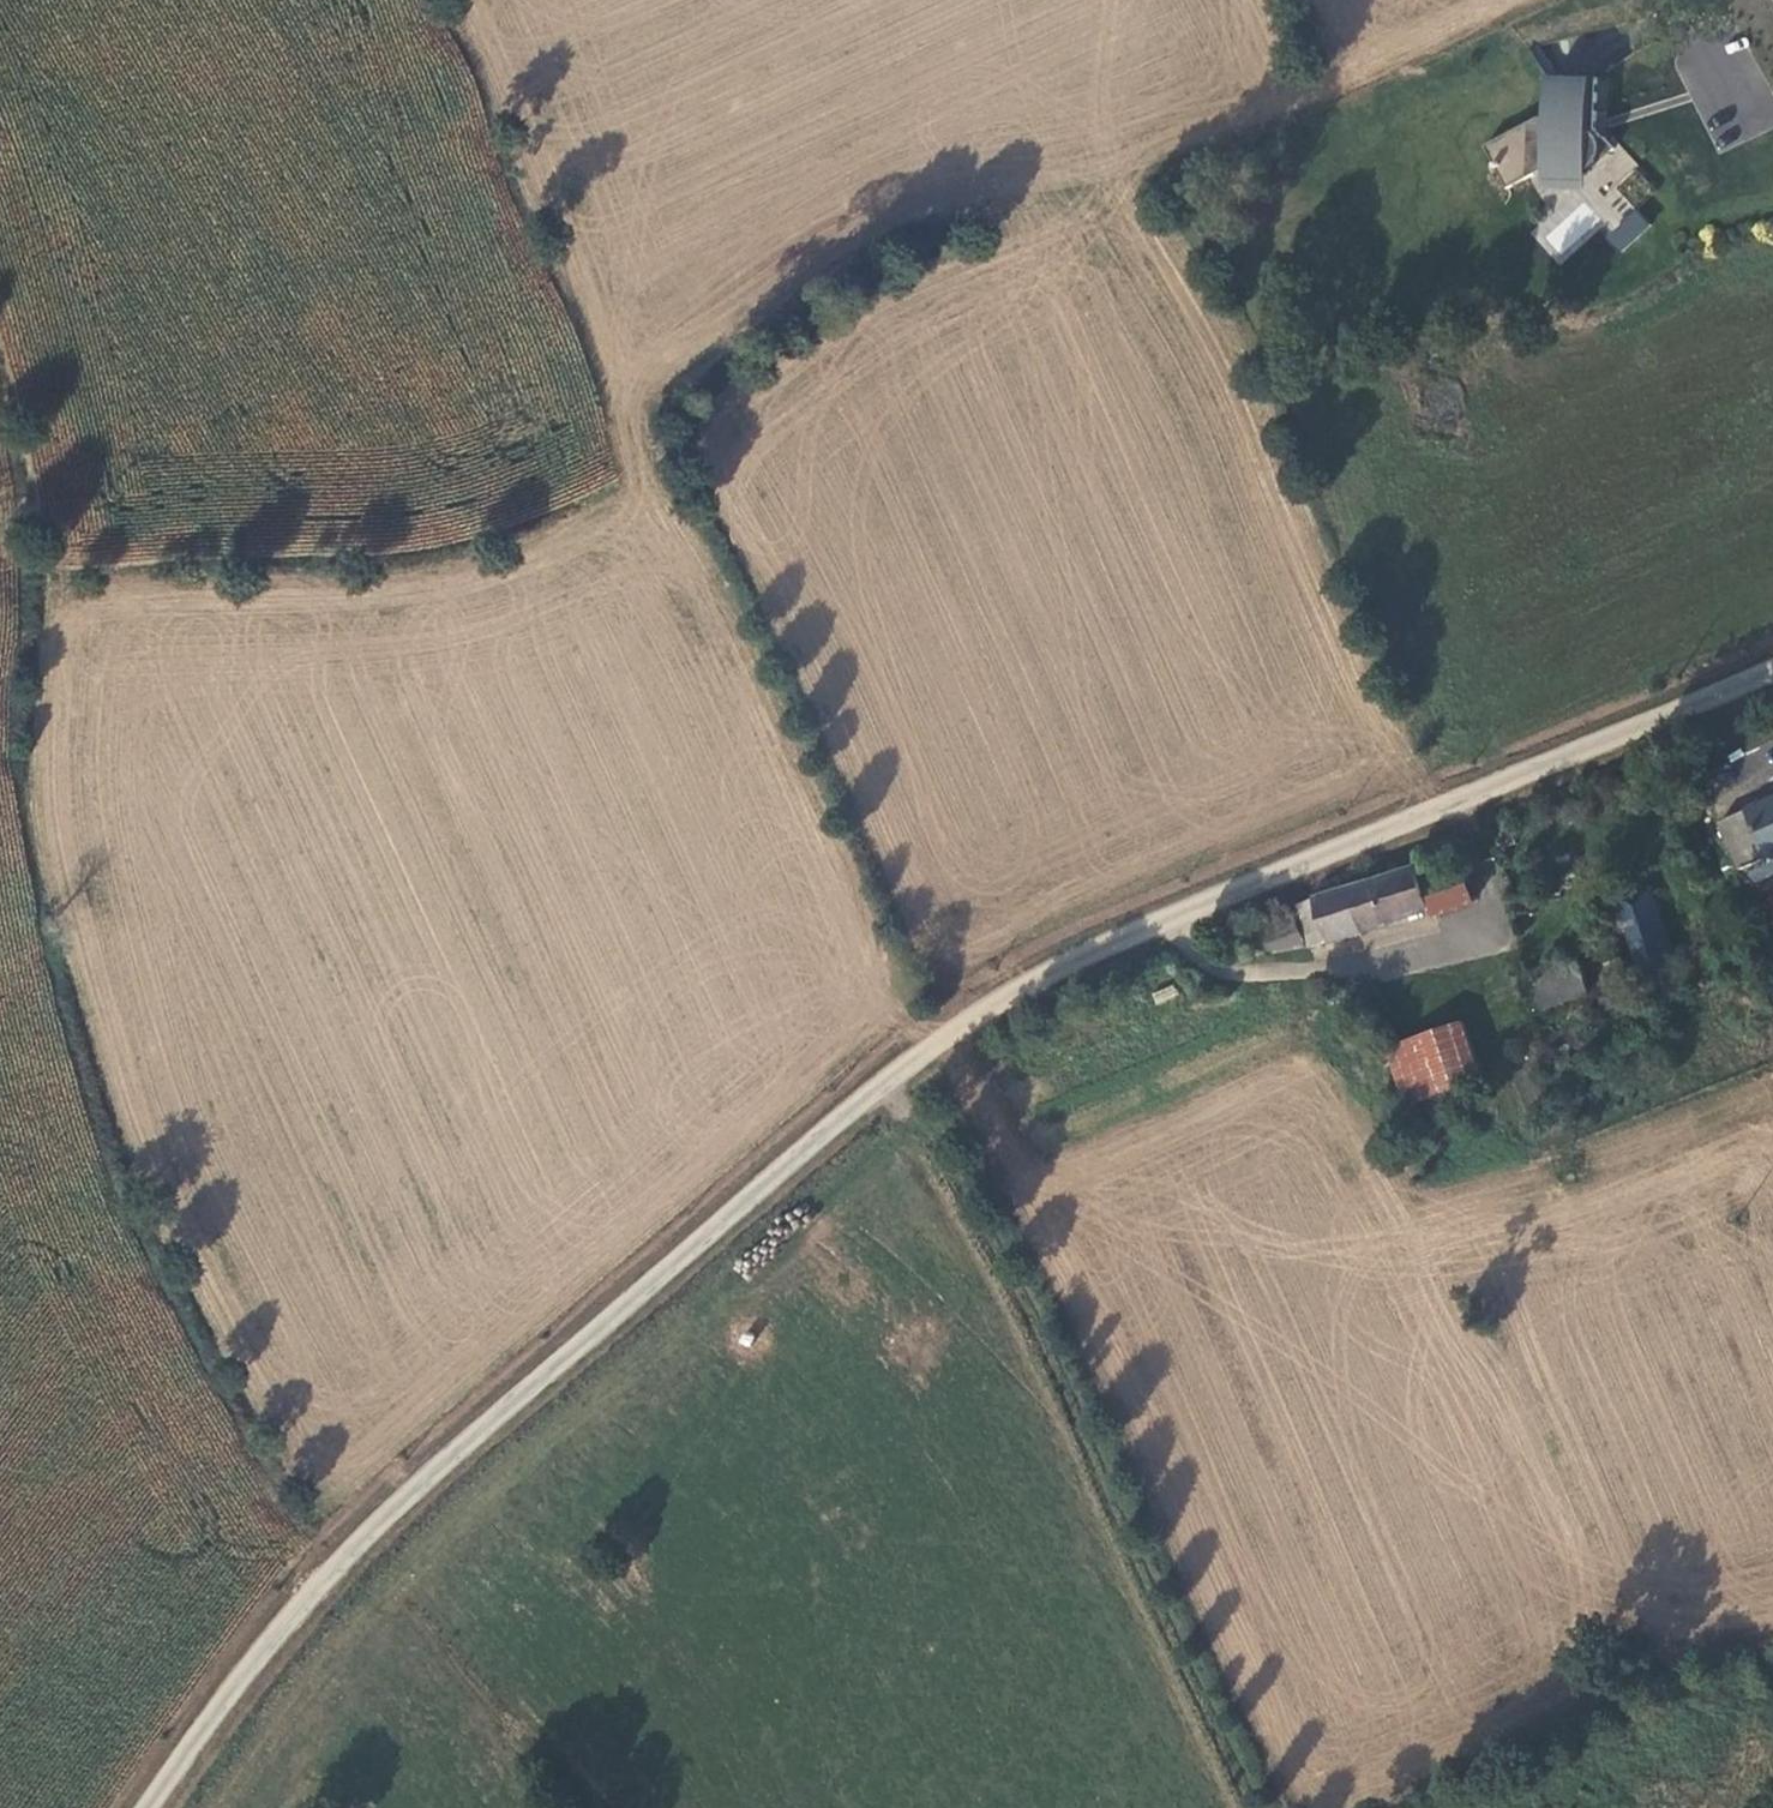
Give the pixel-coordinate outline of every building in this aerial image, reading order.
[(1717,154),(1772,129),(1772,96),(1745,35),(1722,46),(1717,34),(1672,55),(1717,154)] [(1609,104),(1560,102),(1558,143),(1551,142),(1494,171),(1515,212),(1557,192),(1586,193),(1601,178),(1607,159),(1609,104)] [(1623,175),(1607,159),(1601,178),(1586,193),(1597,203),(1623,175)] [(1741,894),(1772,880),(1772,820),(1719,844),(1741,894)] [(1321,971),(1438,927),(1425,893),(1419,878),(1302,922),(1321,971)] [(1465,878),(1447,885),(1455,907),(1473,901),(1465,878)] [(1447,885),(1425,893),(1438,927),(1441,936),(1481,921),(1473,901),(1455,907),(1447,885)] [(1632,942),(1648,992),(1685,983),(1659,903),(1613,917),(1603,920),(1612,948),(1632,942)] [(1263,919),(1267,951),(1299,947),(1294,914),(1263,919)] [(1525,995),(1531,1010),(1565,997),(1584,989),(1578,974),(1525,995)] [(1492,1098),(1469,1043),(1397,1073),(1420,1128),(1492,1098)]
